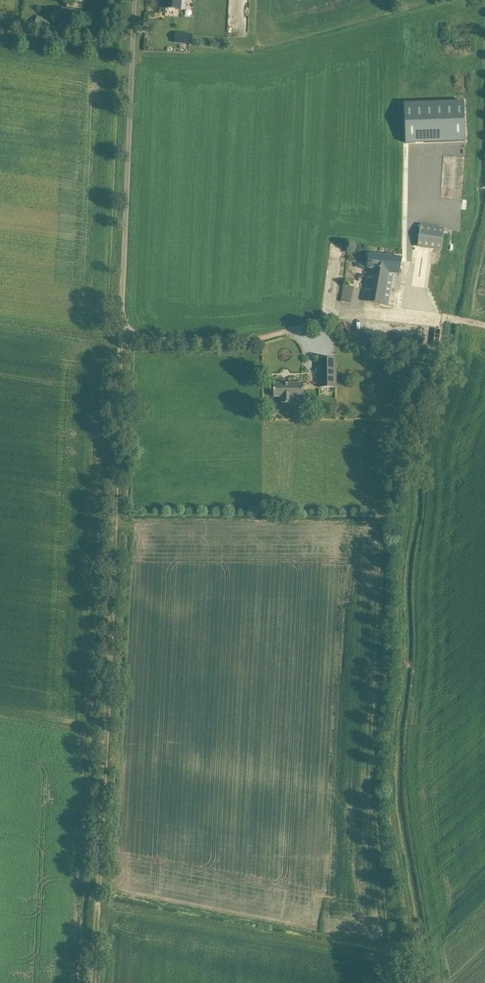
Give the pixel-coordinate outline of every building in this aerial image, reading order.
[(164,9),(182,10),(182,3),(186,3),(187,0),(164,0),(164,9)] [(183,12),(180,28),(189,29),(191,14),(183,12)] [(46,28),(49,20),(33,15),(30,23),(46,28)] [(182,34),(181,45),(189,46),(190,35),(182,34)] [(464,101),(404,103),(406,143),(465,141),(464,101)] [(418,247),(442,250),(445,228),(421,225),(418,247)] [(367,267),(370,268),(394,273),(400,274),(403,257),(379,256),(369,254),(367,267)] [(370,268),(364,301),(388,305),(394,273),(370,268)] [(341,302),(350,303),(354,287),(344,285),(341,302)] [(318,387),(336,388),(337,359),(319,358),(318,387)] [(281,403),(293,403),(293,399),(303,399),(303,383),(273,383),(273,397),(281,397),(281,403)]
